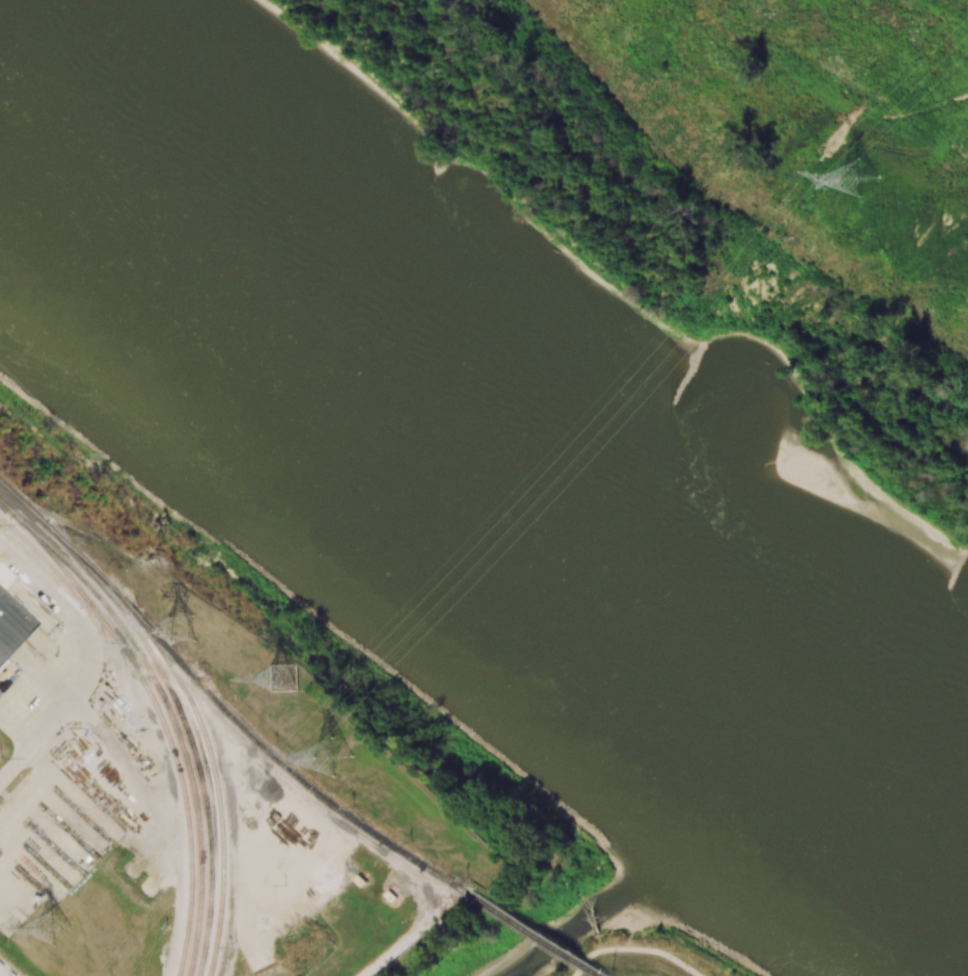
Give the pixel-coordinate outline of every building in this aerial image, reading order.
[(11,577),(0,567),(0,593),(11,577)] [(33,622),(0,593),(0,658),(33,622)]
